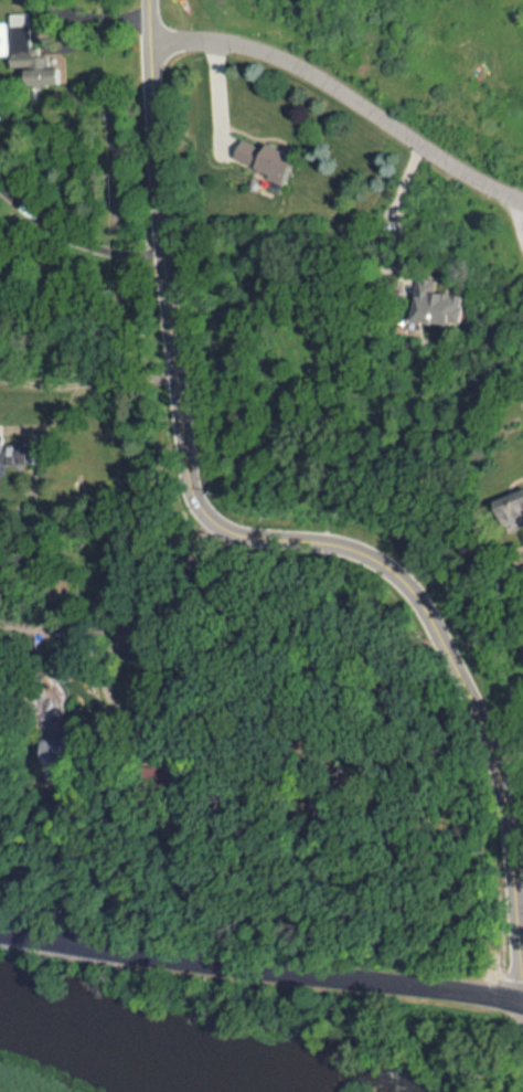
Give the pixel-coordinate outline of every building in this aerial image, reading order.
[(267,156),(250,148),(243,162),(297,187),(306,167),(278,154),(281,148),(272,144),(267,156)] [(0,438),(0,467),(18,466),(17,438),(0,438)]
